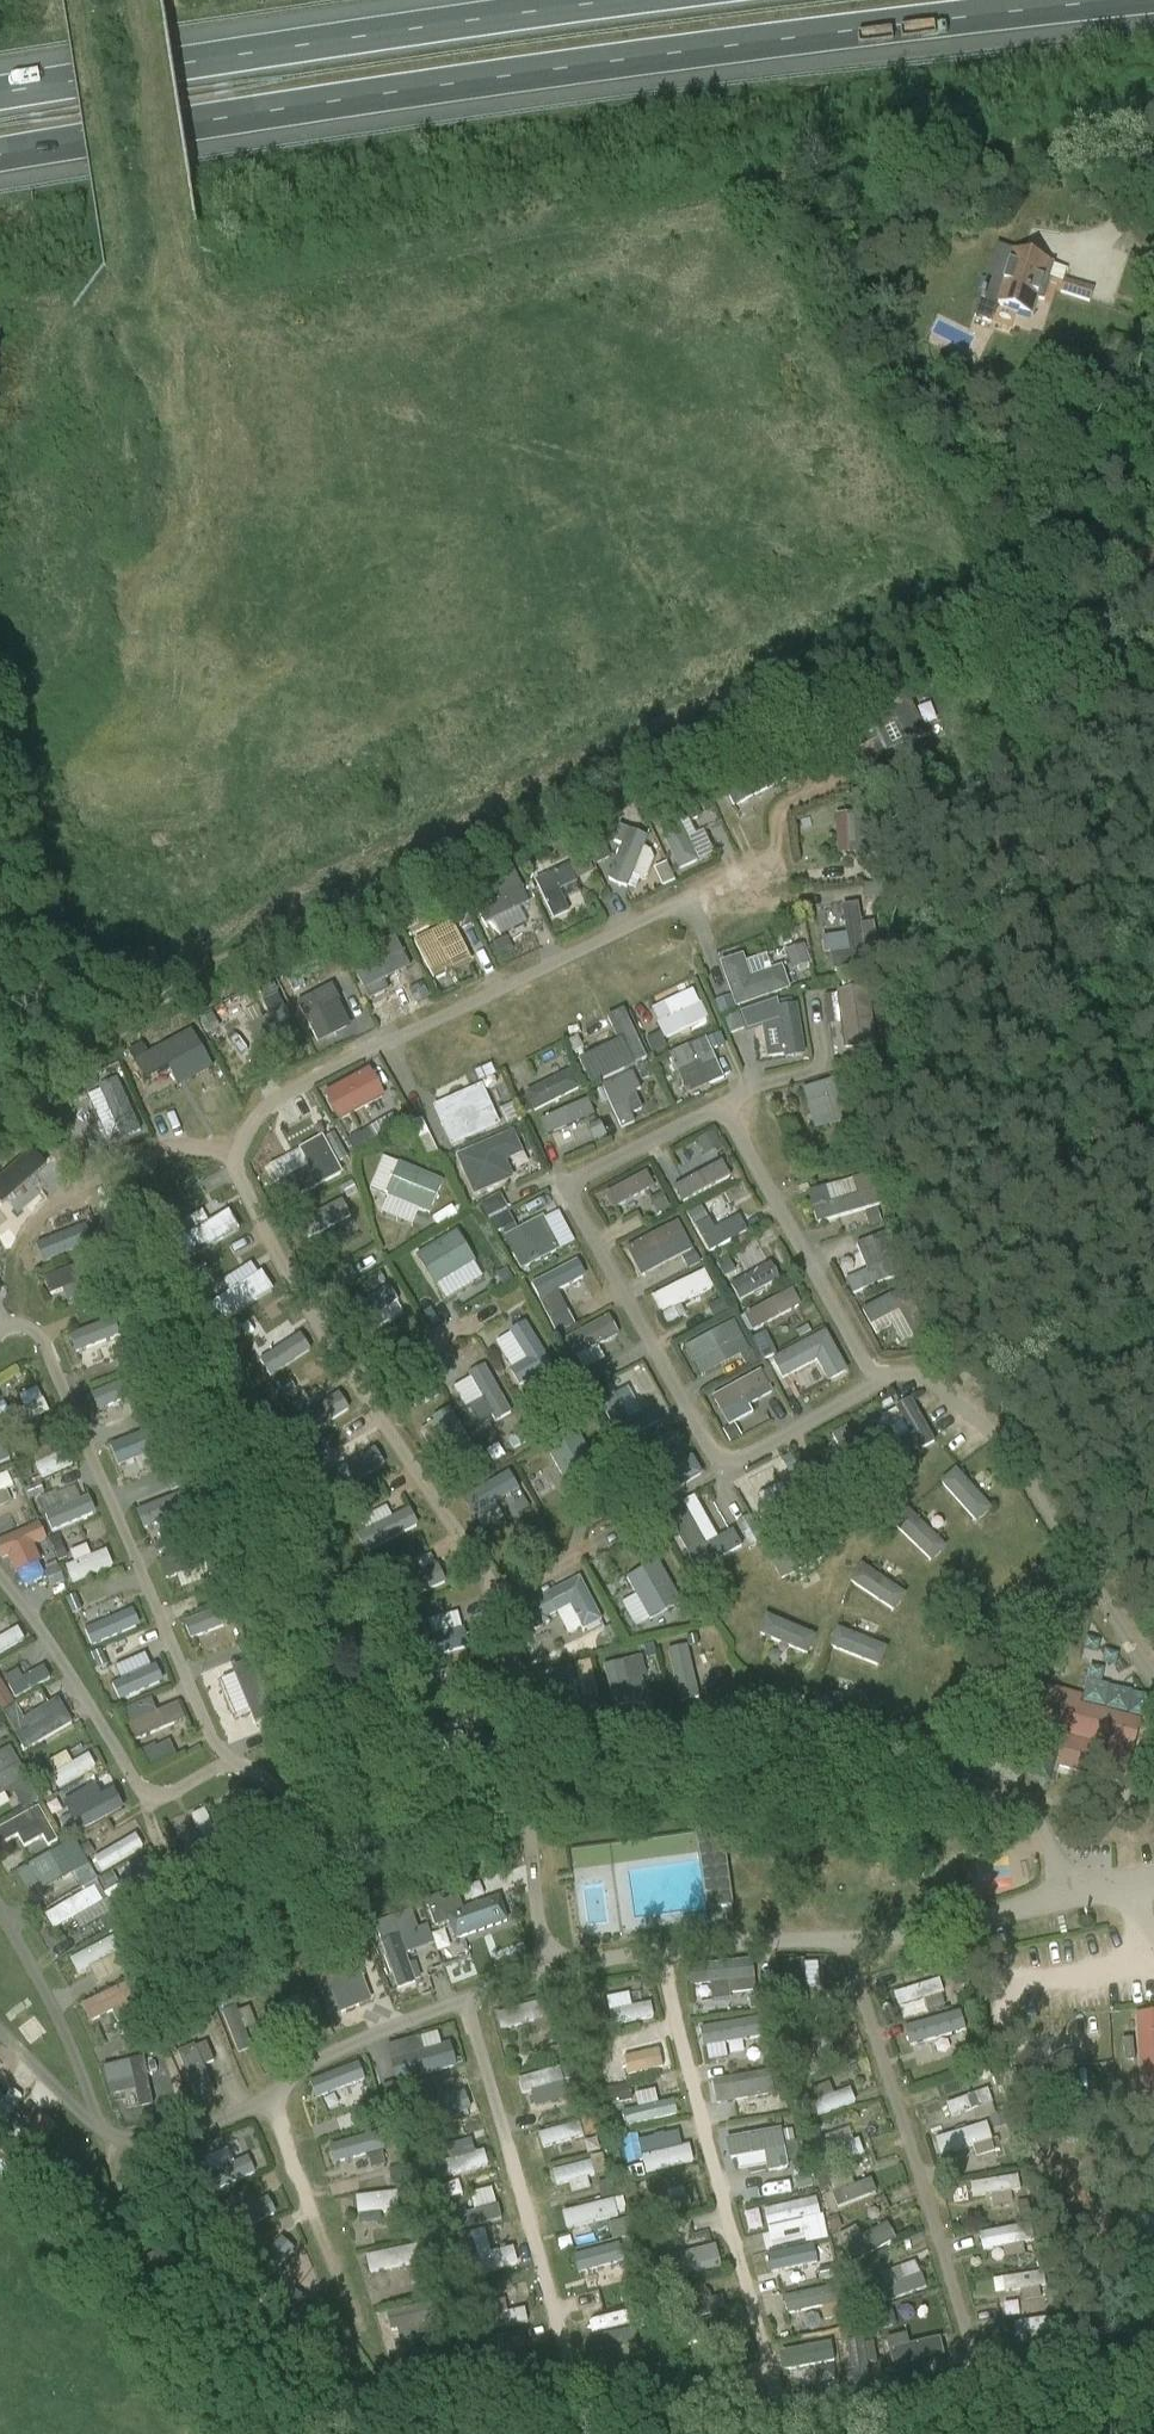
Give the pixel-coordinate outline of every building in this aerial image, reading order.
[(973,321),(992,326),(997,305),(1032,316),(1038,299),(1042,300),(1053,265),(998,247),(981,300),(979,299),(973,321)] [(1090,303),(1094,290),(1064,280),(1059,293),(1090,303)] [(907,696),(851,721),(859,738),(897,720),(908,744),(925,736),(907,696)] [(786,781),(776,762),(724,789),(734,808),(786,781)] [(851,793),(856,854),(882,852),(877,791),(851,793)] [(699,862),(676,815),(657,824),(679,871),(699,862)] [(608,881),(628,890),(648,839),(619,827),(613,843),(622,847),(608,881)] [(659,885),(672,880),(664,862),(652,868),(659,885)] [(535,882),(554,921),(570,914),(559,892),(577,884),(569,866),(535,882)] [(500,901),(478,912),(485,926),(494,922),(501,936),(526,923),(520,910),(531,904),(523,889),(513,870),(490,882),(500,901)] [(861,906),(842,908),(848,952),(831,954),(833,972),(870,967),(861,906)] [(443,962),(465,951),(452,926),(415,944),(434,982),(449,975),(443,962)] [(505,940),(493,946),(500,959),(511,953),(505,940)] [(784,948),(790,969),(810,964),(803,943),(784,948)] [(404,954),(358,976),(371,1003),(390,994),(384,982),(411,969),(404,954)] [(751,978),(744,956),(720,965),(736,1009),(790,991),(781,967),(751,978)] [(421,986),(409,992),(416,1006),(428,1000),(421,986)] [(298,1005),(319,1047),(334,1039),(320,1011),(340,1001),(333,987),(298,1005)] [(876,1047),(868,990),(836,994),(844,1051),(876,1047)] [(775,1003),(738,1017),(745,1034),(776,1023),(782,1062),(804,1059),(797,1007),(776,1010),(775,1003)] [(664,1041),(708,1020),(700,1004),(657,1026),(664,1041)] [(302,1043),(286,1009),(248,1028),(266,1063),(302,1043)] [(641,1057),(620,1014),(601,1023),(613,1048),(589,1060),(581,1042),(570,1047),(587,1082),(641,1057)] [(131,1058),(141,1081),(165,1069),(173,1087),(209,1070),(190,1030),(131,1058)] [(725,1079),(707,1039),(668,1056),(675,1072),(699,1062),(710,1086),(725,1079)] [(326,1095),(341,1121),(382,1098),(368,1072),(326,1095)] [(536,1108),(577,1088),(569,1074),(529,1094),(536,1108)] [(643,1112),(634,1095),(641,1092),(633,1074),(602,1088),(622,1131),(635,1124),(632,1117),(643,1112)] [(826,1098),(835,1125),(869,1115),(855,1074),(801,1091),(806,1105),(826,1098)] [(118,1076),(86,1090),(109,1145),(142,1132),(118,1076)] [(547,1138),(595,1118),(588,1102),(540,1122),(547,1138)] [(459,1143),(499,1125),(492,1111),(468,1121),(459,1103),(444,1110),(459,1143)] [(353,1149),(400,1128),(394,1116),(347,1136),(353,1149)] [(704,1157),(721,1146),(711,1130),(694,1140),(704,1157)] [(520,1151),(513,1136),(474,1154),(489,1187),(504,1181),(503,1179),(518,1172),(510,1155),(520,1151)] [(286,1207),(341,1178),(321,1141),(300,1153),(309,1170),(275,1188),(286,1207)] [(683,1204),(731,1177),(722,1162),(674,1189),(683,1204)] [(400,1164),(386,1197),(430,1215),(443,1182),(400,1164)] [(613,1211),(655,1188),(647,1174),(605,1196),(613,1211)] [(817,1226),(881,1206),(872,1174),(852,1180),(857,1196),(830,1204),(825,1189),(808,1194),(817,1226)] [(13,1236),(5,1215),(15,1211),(7,1189),(0,1192),(0,1241),(13,1236)] [(483,1201),(491,1233),(513,1227),(504,1195),(483,1201)] [(307,1239),(353,1216),(344,1198),(299,1221),(307,1239)] [(173,1241),(184,1261),(238,1231),(228,1211),(173,1241)] [(709,1254),(747,1233),(739,1218),(715,1232),(709,1222),(695,1229),(709,1254)] [(556,1254),(538,1220),(504,1239),(522,1272),(556,1254)] [(634,1265),(685,1239),(678,1223),(626,1250),(634,1265)] [(435,1287),(476,1263),(457,1233),(417,1257),(435,1287)] [(869,1241),(880,1267),(845,1282),(852,1296),(903,1275),(897,1260),(900,1258),(889,1233),(869,1241)] [(738,1301),(779,1280),(764,1250),(746,1259),(753,1271),(729,1284),(738,1301)] [(252,1260),(200,1290),(218,1323),(271,1293),(252,1260)] [(532,1278),(553,1333),(574,1326),(559,1287),(586,1277),(579,1260),(532,1278)] [(705,1273),(651,1300),(660,1317),(713,1289),(705,1273)] [(363,1339),(405,1311),(386,1283),(344,1311),(363,1339)] [(929,1330),(906,1288),(861,1311),(870,1328),(899,1313),(913,1339),(929,1330)] [(745,1316),(753,1332),(802,1306),(793,1290),(745,1316)] [(65,1332),(74,1353),(104,1340),(95,1319),(65,1332)] [(574,1360),(619,1337),(609,1319),(564,1342),(574,1360)] [(693,1366),(743,1338),(734,1322),(684,1350),(693,1366)] [(528,1363),(509,1376),(519,1391),(554,1367),(525,1324),(509,1335),(528,1363)] [(826,1332),(772,1362),(783,1382),(817,1363),(829,1384),(848,1373),(826,1332)] [(259,1357),(271,1376),(305,1354),(292,1335),(259,1357)] [(482,1363),(467,1374),(493,1412),(509,1401),(482,1363)] [(761,1373),(712,1399),(720,1414),(769,1388),(761,1373)] [(469,1377),(454,1385),(464,1407),(479,1400),(469,1377)] [(332,1395),(300,1417),(311,1433),(343,1412),(332,1395)] [(599,1403),(621,1444),(660,1423),(652,1408),(629,1421),(614,1395),(599,1403)] [(900,1463),(935,1443),(911,1400),(895,1409),(908,1434),(890,1445),(900,1463)] [(430,1417),(459,1472),(480,1461),(451,1406),(430,1417)] [(335,1493),(386,1466),(368,1433),(318,1460),(335,1493)] [(584,1481),(586,1485),(602,1477),(578,1435),(548,1452),(564,1479),(567,1477),(584,1481)] [(112,1464),(137,1458),(133,1438),(108,1444),(112,1464)] [(659,1479),(641,1449),(624,1459),(651,1505),(701,1476),(691,1459),(659,1479)] [(749,1503),(777,1498),(775,1486),(783,1485),(780,1465),(744,1471),(749,1503)] [(974,1523),(990,1509),(954,1467),(937,1480),(974,1523)] [(0,1475),(0,1492),(12,1488),(7,1473),(0,1475)] [(465,1497),(484,1530),(523,1507),(504,1475),(465,1497)] [(88,1495),(78,1499),(72,1486),(38,1502),(52,1533),(96,1512),(88,1495)] [(134,1509),(140,1529),(181,1515),(175,1495),(134,1509)] [(691,1496),(681,1501),(704,1542),(714,1537),(691,1496)] [(664,1513),(698,1573),(742,1548),(732,1531),(706,1546),(682,1503),(664,1513)] [(387,1505),(354,1523),(369,1551),(418,1525),(408,1507),(393,1515),(387,1505)] [(931,1561),(945,1546),(904,1508),(890,1523),(931,1561)] [(11,1571),(40,1564),(35,1543),(45,1541),(41,1525),(0,1535),(0,1558),(8,1556),(11,1571)] [(64,1565),(68,1580),(112,1569),(107,1550),(89,1554),(87,1545),(70,1550),(73,1563),(64,1565)] [(847,1580),(891,1612),(904,1594),(860,1562),(847,1580)] [(650,1620),(679,1604),(656,1563),(627,1579),(650,1620)] [(580,1578),(537,1600),(520,1609),(532,1631),(547,1623),(545,1619),(546,1619),(571,1606),(583,1630),(601,1621),(580,1578)] [(88,1644),(139,1628),(132,1608),(82,1624),(88,1644)] [(185,1639),(199,1638),(200,1646),(226,1644),(224,1612),(184,1615),(185,1639)] [(809,1655),(815,1629),(759,1616),(753,1642),(809,1655)] [(879,1666),(887,1646),(834,1626),(826,1645),(879,1666)] [(0,1636),(0,1653),(23,1640),(16,1627),(0,1636)] [(703,1696),(690,1644),(667,1650),(679,1701),(703,1696)] [(645,1711),(645,1660),(608,1659),(607,1710),(645,1711)] [(118,1701),(164,1681),(156,1663),(110,1683),(118,1701)] [(3,1675),(15,1697),(51,1678),(43,1665),(22,1676),(17,1668),(3,1675)] [(10,1704),(2,1671),(0,1672),(0,1706),(10,1704)] [(1140,1723),(1117,1716),(1065,1702),(1068,1693),(1033,1684),(1023,1722),(1068,1734),(1059,1767),(1124,1784),(1140,1723)] [(9,1723),(23,1749),(72,1722),(58,1696),(9,1723)] [(125,1712),(131,1725),(128,1726),(135,1742),(185,1720),(178,1705),(157,1714),(151,1701),(125,1712)] [(0,1750),(0,1794),(24,1781),(6,1747),(0,1750)] [(51,1773),(59,1788),(96,1767),(89,1753),(51,1773)] [(96,1786),(63,1804),(78,1833),(124,1809),(114,1791),(102,1797),(96,1786)] [(0,1830),(0,1846),(17,1836),(24,1848),(43,1837),(48,1847),(57,1842),(38,1808),(0,1830)] [(721,1829),(694,1833),(704,1909),(731,1906),(721,1829)] [(136,1833),(93,1858),(101,1871),(144,1846),(136,1833)] [(14,1870),(27,1896),(88,1865),(75,1839),(14,1870)] [(56,1929),(102,1900),(92,1884),(46,1912),(56,1929)] [(435,1928),(449,1923),(456,1941),(508,1922),(499,1896),(447,1915),(443,1903),(428,1908),(435,1928)] [(405,1934),(381,1938),(390,1987),(414,1983),(405,1934)] [(101,1943),(67,1958),(73,1972),(108,1957),(101,1943)] [(787,1961),(788,1998),(804,1997),(803,1986),(816,1985),(816,1960),(787,1961)] [(315,1984),(328,2017),(371,2000),(358,1968),(315,1984)] [(749,1969),(685,1974),(686,1986),(707,1985),(708,1998),(750,1995),(749,1969)] [(935,1979),(892,1990),(896,2006),(939,1994),(935,1979)] [(77,2004),(85,2022),(122,2005),(113,1988),(77,2004)] [(652,2017),(650,2002),(630,2005),(628,1993),(604,1997),(609,2025),(652,2017)] [(274,2006),(286,2039),(305,2032),(292,1999),(274,2006)] [(537,2004),(496,2009),(498,2026),(539,2021),(537,2004)] [(241,2007),(223,2011),(232,2049),(250,2045),(241,2007)] [(948,2014),(902,2027),(907,2046),(954,2034),(948,2014)] [(1143,2094),(1153,2093),(1153,2014),(1139,2015),(1143,2094)] [(701,2024),(702,2058),(726,2057),(725,2041),(738,2040),(738,2022),(701,2024)] [(203,2037),(164,2050),(183,2107),(213,2096),(202,2064),(211,2061),(203,2037)] [(420,2037),(402,2042),(407,2062),(399,2064),(403,2081),(456,2066),(451,2049),(425,2057),(420,2037)] [(657,2048),(621,2057),(625,2075),(661,2066),(657,2048)] [(144,2057),(102,2066),(106,2085),(132,2079),(139,2108),(153,2105),(146,2074),(148,2074),(144,2057)] [(306,2078),(313,2098),(348,2086),(341,2066),(306,2078)] [(518,2077),(522,2092),(529,2091),(532,2105),(564,2098),(557,2068),(518,2077)] [(713,2103),(749,2098),(746,2074),(709,2078),(713,2103)] [(434,2080),(411,2088),(423,2124),(472,2107),(465,2088),(440,2097),(434,2080)] [(400,2081),(382,2086),(386,2099),(404,2094),(400,2081)] [(805,2090),(810,2102),(831,2092),(826,2081),(805,2090)] [(664,2101),(635,2107),(631,2084),(606,2089),(613,2123),(666,2113),(664,2101)] [(22,2098),(9,2087),(0,2098),(0,2123),(22,2098)] [(848,2088),(809,2103),(814,2118),(854,2103),(848,2088)] [(636,2091),(637,2104),(657,2102),(655,2089),(636,2091)] [(950,2117),(978,2108),(973,2093),(945,2103),(950,2117)] [(1,2154),(23,2170),(55,2125),(33,2109),(1,2154)] [(579,2120),(537,2133),(542,2149),(584,2135),(579,2120)] [(938,2153),(987,2143),(983,2125),(934,2135),(938,2153)] [(632,2175),(693,2162),(689,2144),(680,2146),(677,2131),(641,2138),(646,2163),(630,2166),(632,2175)] [(781,2131),(728,2141),(732,2162),(764,2156),(767,2174),(788,2170),(781,2131)] [(858,2138),(843,2143),(840,2132),(811,2141),(818,2165),(862,2151),(858,2138)] [(364,2133),(325,2146),(331,2164),(370,2152),(364,2133)] [(639,2134),(624,2136),(627,2162),(643,2160),(639,2134)] [(243,2135),(198,2154),(214,2190),(259,2171),(243,2135)] [(988,2141),(968,2146),(971,2159),(992,2153),(988,2141)] [(441,2160),(444,2173),(486,2162),(482,2149),(441,2160)] [(595,2173),(608,2171),(605,2153),(592,2155),(595,2173)] [(553,2185),(569,2182),(571,2192),(593,2187),(588,2161),(550,2169),(553,2185)] [(1017,2176),(967,2179),(968,2194),(1018,2191),(1017,2176)] [(846,2204),(875,2192),(868,2177),(840,2189),(846,2204)] [(951,2183),(955,2202),(968,2199),(964,2180),(951,2183)] [(470,2225),(500,2215),(490,2185),(460,2196),(470,2225)] [(275,2213),(262,2188),(222,2208),(235,2234),(275,2213)] [(383,2211),(380,2193),(353,2196),(356,2214),(383,2211)] [(766,2228),(821,2214),(817,2195),(761,2209),(766,2228)] [(560,2211),(564,2228),(624,2213),(620,2197),(560,2211)] [(653,2219),(688,2209),(684,2197),(649,2206),(653,2219)] [(848,2260),(895,2243),(887,2223),(858,2234),(856,2228),(839,2235),(848,2260)] [(1015,2226),(977,2232),(980,2249),(1018,2243),(1015,2226)] [(246,2265),(259,2281),(294,2252),(280,2236),(246,2265)] [(512,2247),(480,2251),(479,2239),(459,2242),(463,2274),(515,2268),(512,2247)] [(721,2266),(714,2243),(662,2258),(669,2281),(721,2266)] [(580,2281),(620,2276),(616,2246),(576,2252),(580,2281)] [(367,2271),(401,2268),(399,2251),(366,2254),(367,2271)] [(876,2302),(924,2289),(920,2270),(901,2275),(899,2267),(870,2275),(876,2302)] [(489,2328),(529,2322),(526,2307),(487,2313),(489,2328)] [(836,2377),(833,2339),(777,2342),(780,2381),(836,2377)]
